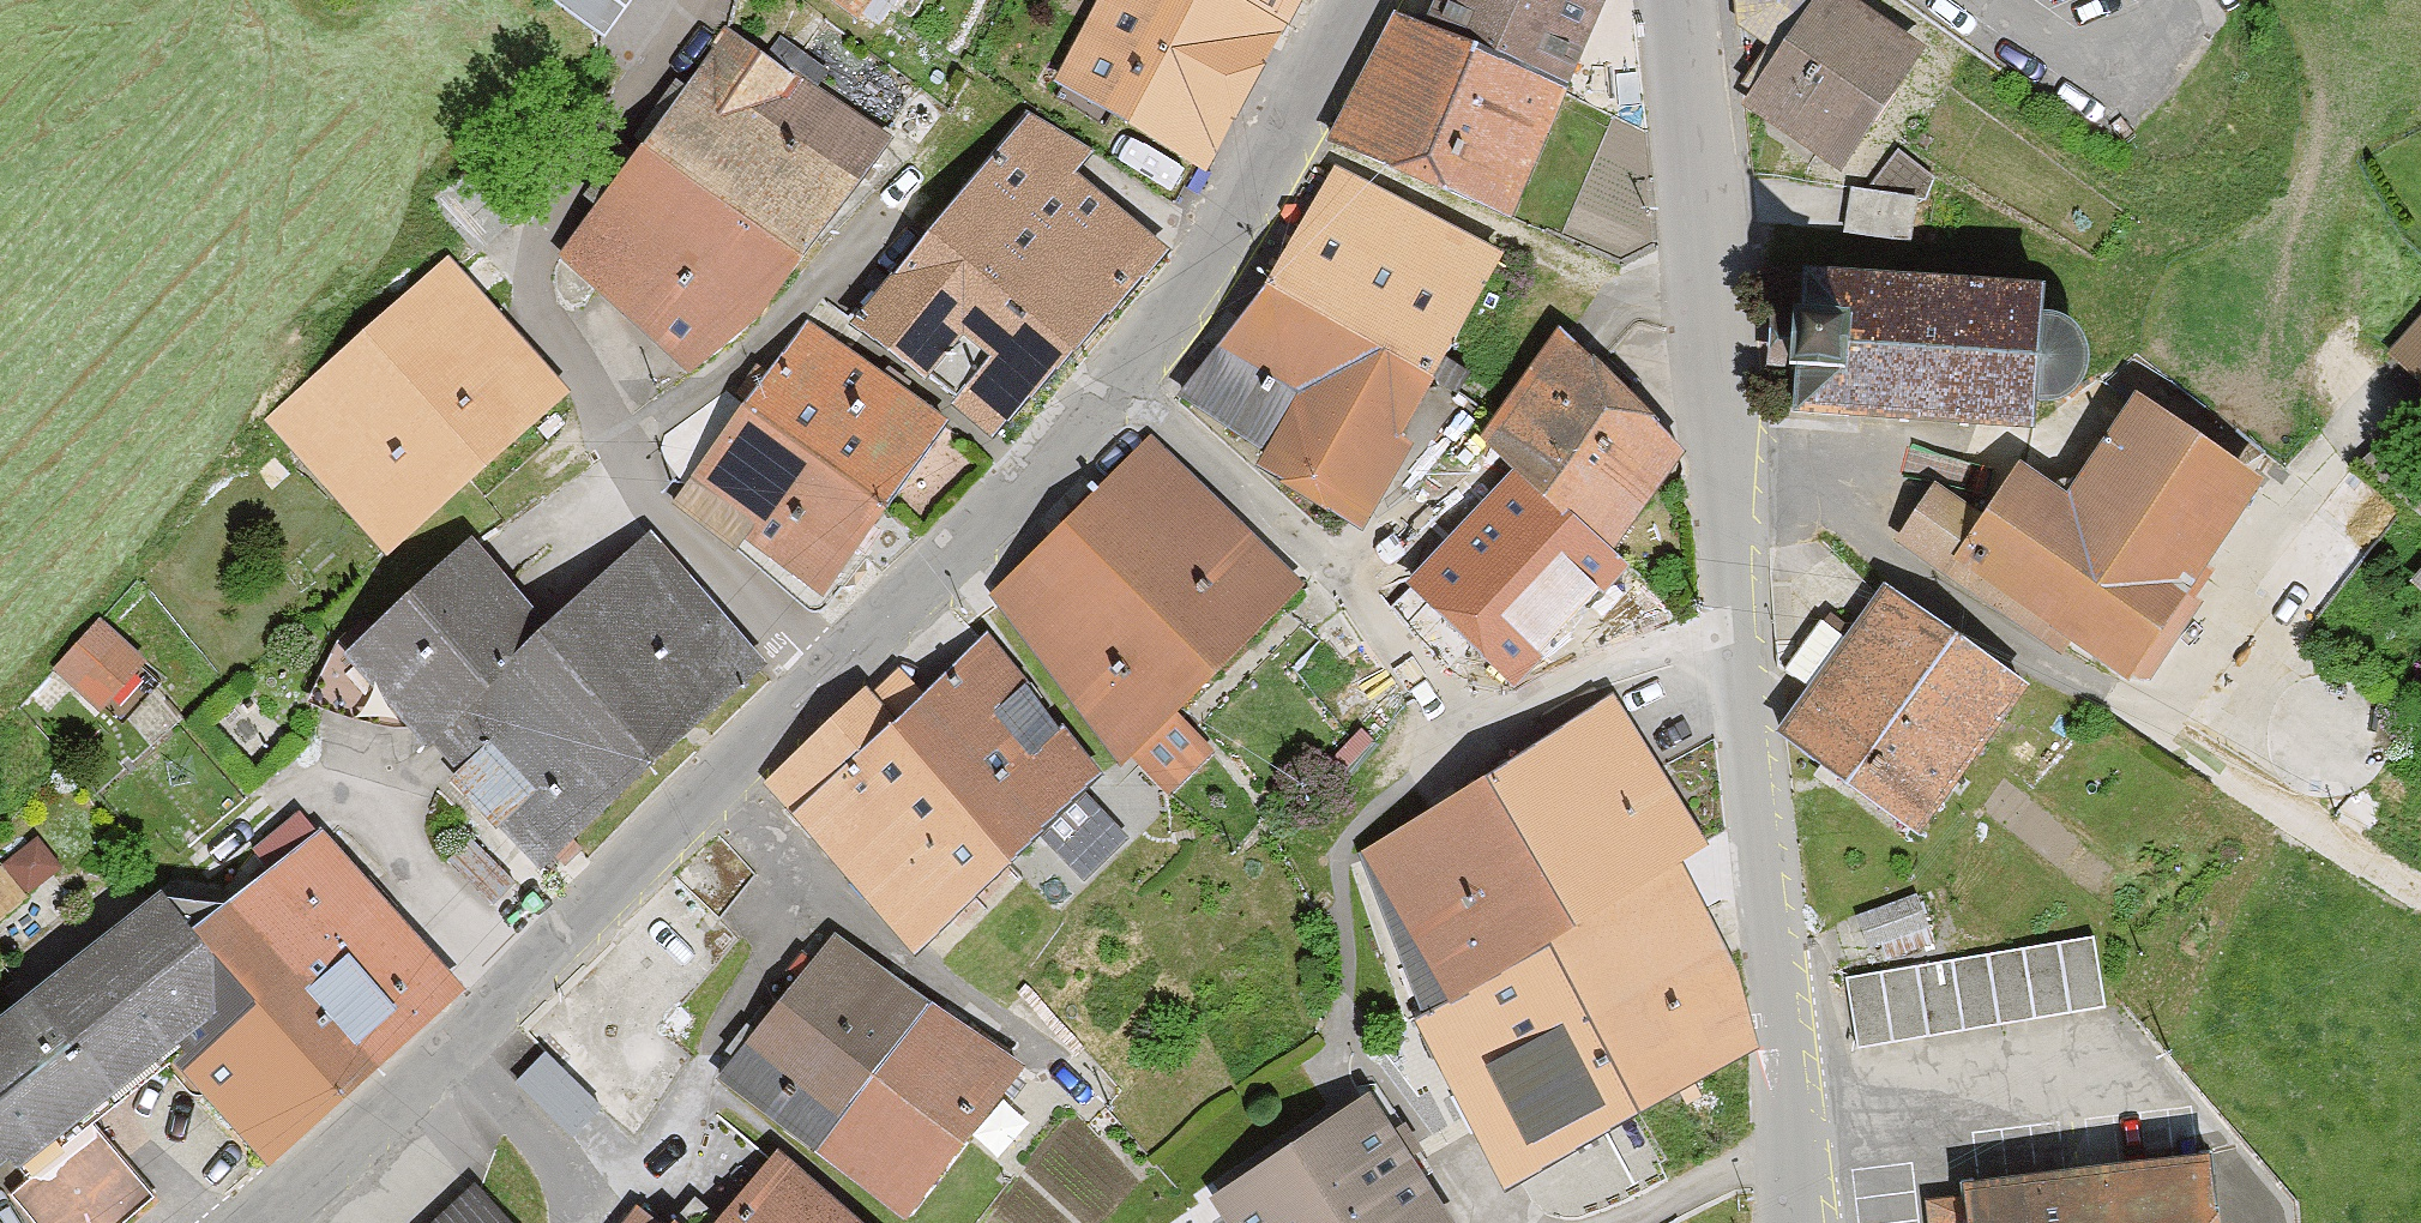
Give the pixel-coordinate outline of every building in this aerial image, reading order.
[(613,34),(637,0),(563,0),(613,34)] [(908,31),(927,0),(868,0),(908,31)] [(1274,41),(1206,0),(1094,0),(1038,94),(1189,184),(1274,41)] [(1274,41),(1295,0),(1206,0),(1274,41)] [(1418,33),(1396,24),(1321,147),(1505,226),(1603,0),(1430,0),(1418,33)] [(1748,117),(1847,182),(1925,55),(1834,0),(1740,0),(1733,12),(1735,36),(1779,65),(1748,117)] [(787,262),(879,147),(727,27),(636,142),(787,262)] [(1063,369),(1161,265),(1072,188),(1091,163),(1022,120),(913,244),(1063,369)] [(696,376),(787,262),(636,142),(545,257),(696,376)] [(1521,266),(1327,166),(1218,341),(1288,393),(1256,454),(1367,516),(1521,266)] [(1854,224),(1918,228),(1921,188),(1857,184),(1854,224)] [(988,458),(1063,369),(913,244),(838,333),(988,458)] [(266,428),(379,552),(558,391),(446,267),(266,428)] [(1785,401),(1781,436),(1781,439),(2024,451),(2025,429),(2052,424),(2067,416),(2078,399),(2079,372),(2074,355),(2057,341),(2033,334),(2035,312),(1797,287),(1791,339),(1768,336),(1761,399),(1785,401)] [(2387,358),(2420,386),(2420,317),(2387,358)] [(877,523),(945,430),(798,323),(730,415),(877,523)] [(1685,454),(1554,335),(1425,513),(1451,534),(1403,596),(1505,699),(1624,573),(1605,559),(1685,454)] [(1944,574),(2107,687),(2244,493),(2129,413),(2057,516),(2008,482),(1944,574)] [(809,615),(877,523),(730,415),(662,508),(809,615)] [(1293,593),(1149,447),(977,608),(1118,772),(1162,802),(1213,752),(1172,710),(1293,593)] [(538,620),(652,758),(758,671),(644,533),(538,620)] [(409,746),(538,620),(460,541),(332,668),(409,746)] [(2405,602),(2420,614),(2420,581),(2405,602)] [(1776,741),(1913,842),(2019,691),(1880,596),(1776,741)] [(60,656),(117,714),(164,668),(107,610),(60,656)] [(538,620),(409,746),(537,875),(652,758),(538,620)] [(1101,770),(976,639),(900,711),(870,680),(751,793),(907,956),(1101,770)] [(1408,1032),(1493,1194),(1737,1053),(1723,972),(1670,868),(1705,850),(1605,699),(1354,860),(1419,1017),(1408,1032)] [(0,867),(0,915),(69,862),(46,832),(0,867)] [(256,1175),(460,990),(313,836),(217,910),(151,898),(238,1010),(166,1064),(256,1175)] [(151,898),(0,1015),(0,1177),(36,1222),(117,1222),(156,1193),(98,1117),(166,1064),(238,1010),(151,898)] [(1008,1066),(819,938),(712,1096),(900,1222),(901,1222),(1008,1066)] [(1842,980),(1853,1054),(2101,1020),(2090,945),(1842,980)] [(1373,1103),(1169,1222),(1444,1222),(1373,1103)] [(773,1160),(712,1222),(839,1222),(773,1160)] [(1926,1222),(2214,1222),(2211,1173),(1924,1193),(1926,1222)] [(465,1183),(424,1222),(505,1222),(465,1183)] [(642,1212),(631,1222),(654,1222),(642,1212)]
